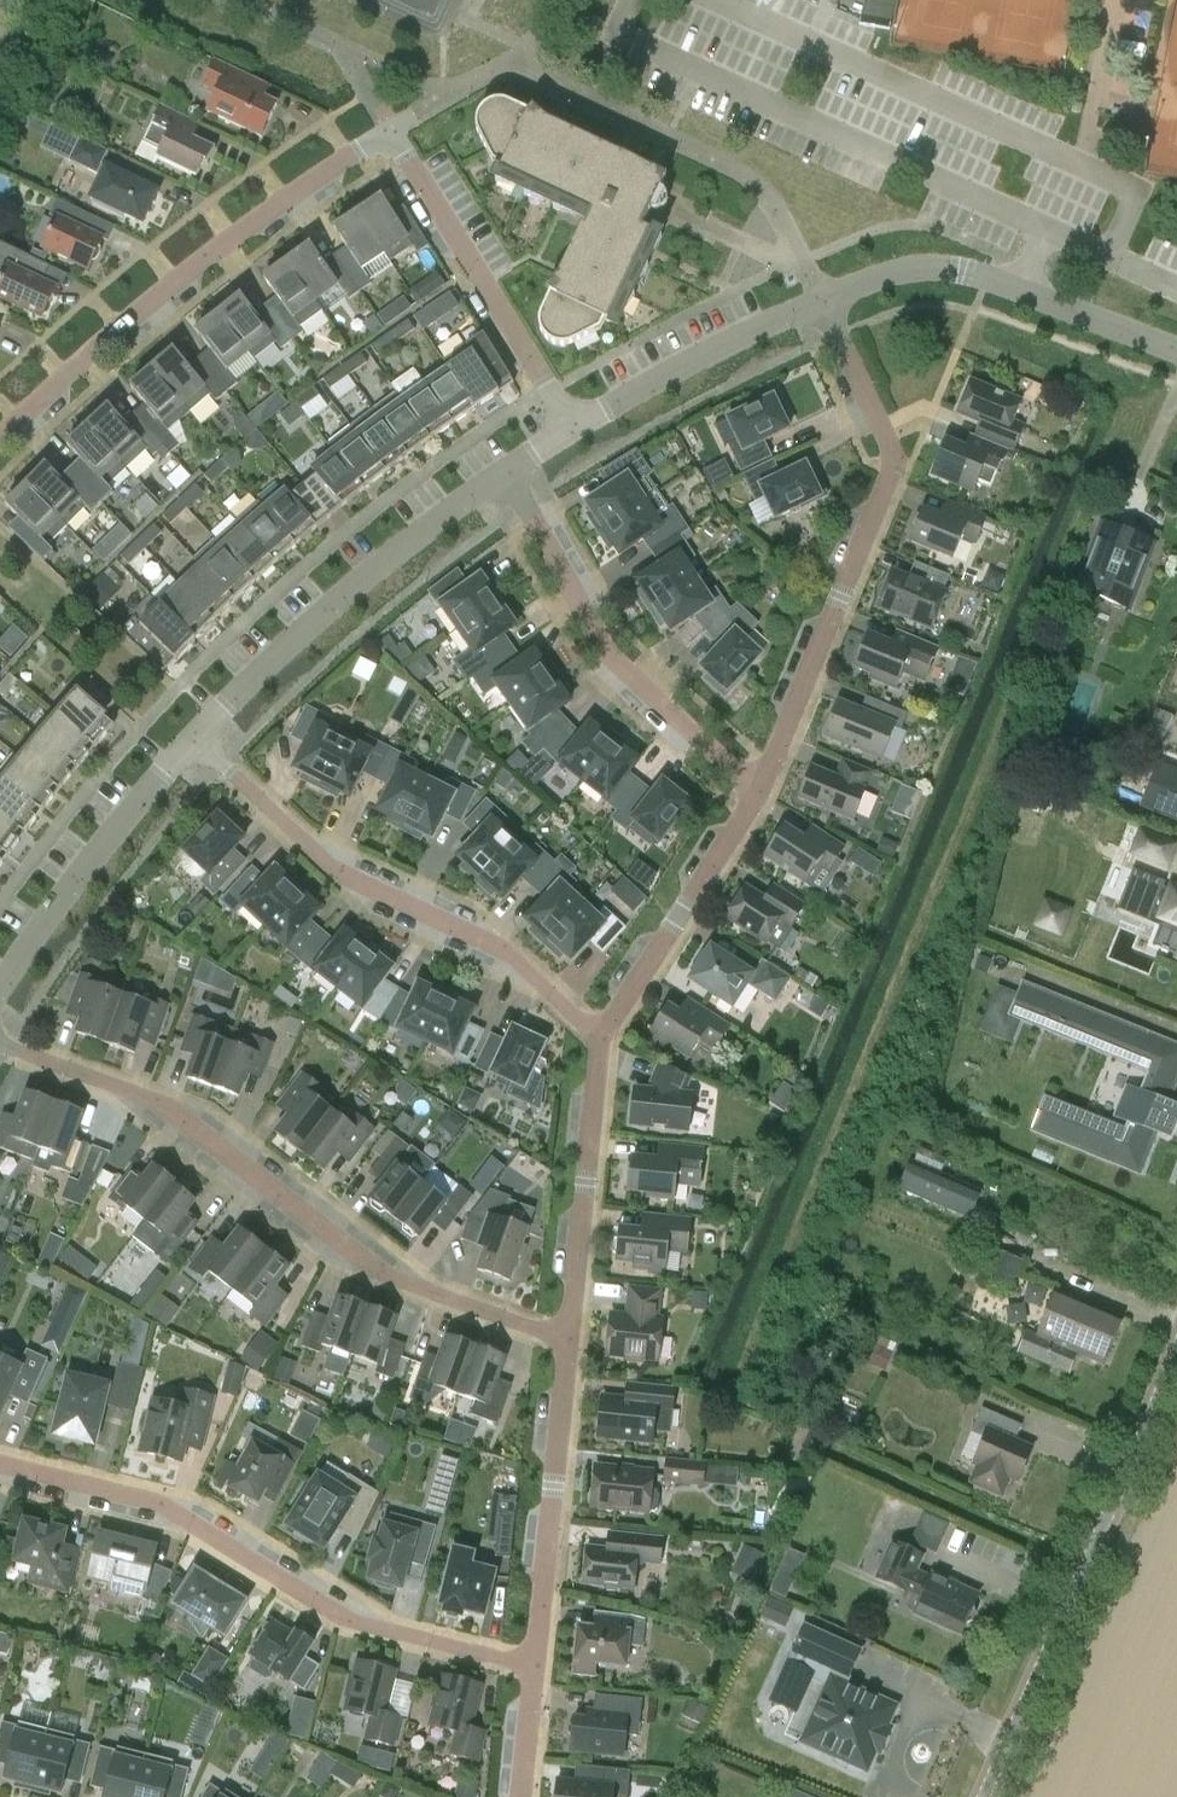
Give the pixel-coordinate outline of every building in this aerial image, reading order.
[(103,72),(109,59),(97,53),(90,66),(103,72)] [(210,113),(263,137),(278,105),(245,89),(251,76),(217,60),(205,85),(220,92),(210,113)] [(568,346),(574,345),(601,331),(606,322),(612,324),(654,234),(643,229),(667,178),(638,164),(624,157),(620,165),(527,121),(530,114),(508,103),(504,102),(500,102),(496,102),(492,103),(488,105),(485,107),(482,110),(480,113),(478,117),(477,121),(477,125),(477,129),(478,133),(494,163),(503,167),(500,174),(596,218),(560,296),(552,292),(542,315),(541,319),(540,323),(541,327),(542,331),(544,335),(546,338),(549,341),(552,343),(556,345),(560,346),(564,346),(568,346)] [(207,157),(212,160),(217,149),(189,135),(196,121),(162,105),(145,142),(163,150),(159,159),(197,178),(207,157)] [(144,224),(160,192),(103,164),(109,151),(81,138),(70,161),(102,177),(92,199),(95,200),(93,203),(124,218),(126,214),(144,224)] [(385,253),(391,261),(414,246),(419,253),(430,246),(410,213),(398,221),(382,197),(359,213),(385,253)] [(58,219),(44,248),(89,269),(103,239),(86,231),(85,226),(90,214),(58,199),(50,215),(58,219)] [(339,261),(361,292),(373,284),(363,269),(385,253),(359,213),(335,228),(351,252),(339,261)] [(42,318),(57,288),(44,281),(51,267),(0,242),(0,298),(42,318)] [(361,292),(339,261),(328,269),(311,245),(288,262),(316,301),(317,301),(339,285),(350,300),(361,292)] [(324,311),(317,301),(316,301),(288,262),(265,278),(282,302),(271,310),(293,340),(305,332),(301,327),(324,311)] [(436,271),(424,280),(433,293),(445,284),(436,271)] [(438,299),(440,302),(448,313),(459,305),(452,294),(450,291),(438,299)] [(219,314),(249,352),(271,335),(282,349),(293,340),(271,310),(259,319),(242,296),(219,314)] [(378,316),(385,326),(399,317),(392,307),(378,316)] [(423,330),(424,329),(434,322),(427,311),(425,309),(414,317),(423,330)] [(204,363),(228,392),(239,383),(227,369),(249,352),(219,314),(197,331),(215,354),(204,363)] [(391,333),(397,342),(416,329),(409,320),(391,333)] [(397,342),(391,333),(372,346),(379,356),(397,342)] [(514,384),(484,334),(467,345),(472,353),(450,368),(477,409),(514,384)] [(228,392),(204,363),(193,372),(174,350),(153,369),(191,412),(212,394),(217,401),(228,392)] [(343,366),(350,375),(368,363),(362,353),(343,366)] [(319,375),(330,367),(326,361),(318,360),(312,365),(319,375)] [(350,375),(343,366),(324,379),(331,389),(350,375)] [(426,384),(454,424),(477,409),(450,368),(426,384)] [(171,453),(181,444),(169,430),(191,412),(153,369),(132,387),(150,409),(140,418),(165,446),(171,453)] [(972,381),(959,413),(990,425),(984,439),(1014,451),(1025,424),(1014,420),(1022,402),(972,381)] [(403,401),(431,440),(454,424),(426,384),(404,400),(403,401)] [(321,396),(314,386),(296,399),(302,409),(321,396)] [(242,435),(289,405),(280,390),(232,420),(242,435)] [(375,409),(409,456),(431,440),(403,401),(404,400),(398,392),(375,409)] [(785,420),(790,417),(779,393),(753,405),(754,407),(728,419),(739,441),(730,445),(742,470),(771,456),(764,442),(790,429),(785,420)] [(296,401),(281,411),(289,423),(304,414),(296,401)] [(1069,401),(1064,412),(1076,417),(1081,405),(1069,401)] [(89,426),(128,468),(149,450),(154,456),(165,446),(140,418),(129,428),(109,407),(89,426)] [(352,426),(387,473),(409,456),(375,409),(352,426)] [(114,493),(108,487),(128,468),(89,426),(68,445),(88,466),(77,476),(104,503),(114,493)] [(335,451),(365,489),(387,473),(352,426),(329,444),(335,452),(335,451)] [(933,475),(974,491),(978,480),(991,486),(997,473),(998,473),(1008,449),(977,437),(971,451),(947,441),(933,475)] [(305,485),(331,517),(365,489),(335,451),(335,452),(313,469),(317,475),(305,485)] [(587,515),(599,532),(659,492),(649,475),(651,474),(637,451),(601,473),(610,487),(587,503),(592,511),(587,515)] [(230,468),(222,460),(206,476),(214,484),(230,468)] [(802,508),(828,496),(816,471),(811,473),(806,464),(781,476),(774,462),(745,476),(757,501),(766,496),(777,519),(802,507),(802,508)] [(68,527),(88,507),(93,513),(104,503),(77,476),(67,486),(47,466),(27,486),(68,527)] [(702,470),(704,473),(711,489),(721,485),(713,469),(712,466),(702,470)] [(180,500),(188,509),(205,493),(197,484),(180,500)] [(265,509),(297,546),(331,517),(305,485),(292,496),(287,490),(266,508),(265,509)] [(7,506),(27,526),(18,536),(45,562),(54,552),(49,546),(68,527),(27,486),(7,506)] [(653,552),(680,534),(680,535),(688,530),(673,507),(670,508),(659,492),(599,532),(610,549),(615,546),(621,555),(645,539),(653,552)] [(188,509),(180,500),(164,516),(172,524),(188,509)] [(238,521),(276,564),(297,546),(265,509),(266,508),(260,501),(238,521)] [(911,541),(954,558),(962,538),(976,544),(987,517),(957,505),(950,521),(924,510),(911,541)] [(216,539),(256,583),(276,564),(238,521),(216,539)] [(1131,610),(1157,544),(1101,522),(1075,589),(1131,610)] [(139,540),(147,549),(163,533),(155,525),(139,540)] [(650,610),(697,578),(686,562),(695,556),(680,535),(680,534),(653,552),(662,565),(638,580),(644,589),(639,592),(650,610)] [(202,566),(235,601),(256,583),(216,539),(195,559),(201,566),(202,566)] [(147,549),(139,540),(122,556),(130,564),(147,549)] [(181,585),(216,620),(235,601),(202,566),(201,566),(181,585)] [(879,606),(933,628),(947,593),(943,592),(949,577),(923,566),(917,581),(893,571),(879,606)] [(459,630),(504,597),(493,581),(488,584),(482,575),(469,585),(459,571),(431,592),(441,606),(459,630)] [(83,595),(100,612),(121,590),(104,573),(83,595)] [(982,589),(998,595),(1004,580),(989,573),(982,589)] [(708,631),(731,611),(717,589),(708,595),(697,578),(650,610),(661,627),(666,624),(672,632),(696,616),(708,631)] [(162,605),(196,639),(216,620),(181,585),(162,605)] [(468,681),(474,677),(474,676),(513,648),(504,635),(518,626),(512,618),(516,614),(504,597),(459,630),(473,650),(455,662),(468,681)] [(121,633),(164,672),(196,639),(162,605),(143,624),(136,618),(121,633)] [(731,611),(708,631),(721,646),(702,667),(709,674),(706,679),(726,697),(745,676),(744,675),(763,655),(745,638),(758,624),(738,605),(731,611)] [(12,655),(29,635),(15,623),(0,641),(0,645),(12,655)] [(870,635),(856,667),(875,675),(873,679),(896,689),(904,671),(915,676),(917,671),(928,676),(939,647),(906,633),(900,648),(870,635)] [(512,706),(558,673),(546,656),(541,660),(535,651),(522,661),(513,648),(474,676),(474,677),(486,694),(498,686),(512,706)] [(544,747),(569,723),(558,711),(571,702),(565,694),(570,690),(558,673),(512,706),(529,730),(528,731),(533,736),(525,743),(537,756),(545,748),(544,747)] [(20,681),(11,674),(0,686),(0,691),(7,696),(20,681)] [(60,715),(97,747),(116,725),(105,716),(116,703),(91,681),(79,693),(60,715)] [(826,736),(882,758),(896,725),(902,728),(908,713),(877,701),(871,714),(840,702),(826,736)] [(423,722),(431,707),(421,702),(413,716),(423,722)] [(413,710),(403,704),(393,721),(403,726),(413,710)] [(294,736),(308,744),(295,769),(305,774),(302,779),(320,788),(346,738),(328,729),(333,720),(308,708),(294,736)] [(41,737),(79,768),(97,747),(60,715),(41,737)] [(584,782),(619,737),(603,725),(599,729),(591,723),(581,735),(569,723),(544,747),(545,748),(560,764),(561,763),(584,782)] [(452,741),(459,745),(463,744),(467,736),(457,730),(452,741)] [(23,759),(61,789),(79,768),(41,737),(23,759)] [(620,811),(642,783),(630,774),(640,761),(632,755),(635,750),(619,737),(584,782),(607,800),(606,801),(619,811),(620,811)] [(377,779),(392,750),(368,738),(363,747),(346,738),(320,788),(339,798),(341,792),(351,797),(364,772),(377,779)] [(403,830),(429,780),(411,771),(416,762),(392,750),(377,779),(391,786),(378,811),(388,816),(385,821),(403,830)] [(44,811),(61,789),(23,759),(16,753),(0,772),(0,777),(5,781),(44,811)] [(813,767),(800,798),(854,820),(867,789),(873,772),(847,761),(842,775),(836,777),(813,767)] [(495,783),(496,784),(505,789),(511,780),(513,777),(503,770),(495,783)] [(1141,805),(1176,819),(1176,784),(1152,775),(1141,805)] [(429,780),(403,830),(422,840),(424,834),(434,839),(447,814),(461,821),(476,792),(451,780),(446,789),(429,780)] [(672,787),(664,780),(654,793),(642,783),(620,811),(619,811),(613,818),(627,829),(634,821),(661,842),(680,818),(681,819),(697,799),(676,782),(672,787)] [(27,833),(44,811),(5,781),(0,788),(0,813),(27,833)] [(905,783),(895,809),(914,816),(923,790),(905,783)] [(478,882),(516,840),(501,827),(508,819),(488,801),(466,824),(478,835),(459,856),(466,863),(462,868),(478,882)] [(204,875),(208,872),(210,874),(203,882),(216,894),(247,861),(235,850),(246,838),(238,831),(242,827),(222,808),(205,827),(206,828),(185,851),(187,853),(185,856),(184,858),(184,860),(184,865),(185,870),(188,873),(193,876),(197,877),(202,876),(204,875)] [(10,855),(27,833),(0,813),(0,847),(10,855)] [(845,848),(820,831),(812,843),(786,826),(765,857),(823,895),(843,864),(837,860),(845,848)] [(1141,829),(1132,852),(1168,866),(1176,844),(1141,829)] [(882,839),(877,852),(893,859),(898,846),(882,839)] [(557,864),(556,864),(537,846),(530,854),(516,840),(478,882),(493,896),(497,891),(504,899),(524,878),(535,888),(557,864)] [(10,855),(0,847),(0,869),(10,855)] [(852,860),(875,875),(881,866),(858,851),(852,860)] [(546,945),(584,903),(570,890),(576,882),(569,876),(576,869),(563,857),(556,864),(557,864),(535,888),(546,899),(527,919),(535,927),(531,931),(546,945)] [(265,925),(303,884),(288,870),(284,874),(277,867),(266,879),(254,868),(223,901),(236,913),(243,905),(265,925)] [(300,959),(323,932),(311,921),(322,909),(314,902),(318,898),(303,884),(265,925),(286,945),(286,946),(300,959)] [(1171,884),(1158,917),(1176,924),(1176,886),(1171,884)] [(805,906),(781,890),(772,904),(746,887),(728,916),(768,942),(782,921),(792,927),(805,906)] [(210,904),(201,896),(189,909),(198,917),(210,904)] [(1065,934),(1074,904),(1046,896),(1037,926),(1065,934)] [(584,903),(546,945),(561,959),(565,954),(573,962),(592,941),(604,952),(626,928),(606,909),(599,917),(584,903)] [(198,917),(189,909),(177,922),(186,930),(198,917)] [(339,989),(374,944),(358,932),(354,936),(346,930),(336,943),(323,932),(300,959),(315,972),(316,971),(339,989)] [(859,945),(846,937),(839,947),(854,957),(859,945)] [(380,1019),(399,989),(385,981),(395,968),(387,962),(390,957),(374,944),(339,989),(363,1007),(362,1008),(380,1019)] [(711,949),(692,978),(709,988),(708,990),(734,1007),(749,984),(777,1002),(793,978),(768,962),(759,977),(729,958),(728,960),(711,949)] [(227,956),(219,964),(225,969),(232,961),(227,956)] [(194,981),(213,987),(220,968),(202,958),(194,981)] [(810,978),(800,971),(795,979),(805,986),(810,978)] [(85,1013),(78,1033),(107,1043),(124,995),(96,985),(98,980),(82,974),(71,1008),(85,1013)] [(426,1042),(450,991),(431,982),(429,987),(420,983),(413,998),(399,989),(380,1019),(399,1031),(399,1030),(426,1042)] [(1143,1170),(1159,1132),(1162,1133),(1172,1107),(1165,1104),(1176,1073),(1176,1048),(1021,985),(1011,1011),(1150,1067),(1123,1134),(1043,1102),(1033,1127),(1131,1167),(1132,1166),(1143,1170)] [(453,1055),(452,1055),(469,1063),(484,1031),(469,1024),(476,1009),(466,1005),(469,1000),(450,991),(426,1042),(453,1055)] [(170,1005),(154,999),(152,1005),(124,995),(107,1043),(136,1054),(144,1034),(158,1039),(170,1005)] [(731,1026),(695,1003),(687,1016),(670,1005),(648,1039),(670,1052),(673,1047),(690,1058),(702,1040),(716,1050),(731,1026)] [(196,1016),(186,1044),(200,1049),(189,1078),(214,1087),(235,1030),(196,1016)] [(299,1039),(304,1023),(290,1019),(285,1034),(299,1039)] [(541,1109),(545,1078),(533,1073),(538,1060),(540,1061),(551,1038),(526,1027),(524,1032),(514,1027),(507,1042),(492,1035),(478,1067),(494,1075),(494,1074),(515,1084),(510,1094),(541,1109)] [(264,1071),(273,1044),(235,1030),(214,1087),(240,1096),(250,1066),(264,1071)] [(683,1095),(691,1076),(662,1064),(650,1091),(636,1090),(632,1124),(690,1130),(694,1096),(683,1095)] [(286,1097),(297,1106),(277,1132),(301,1151),(333,1111),(318,1099),(325,1090),(304,1073),(286,1097)] [(770,1102),(785,1113),(797,1097),(782,1086),(770,1102)] [(465,1088),(458,1104),(474,1112),(478,1104),(474,1092),(465,1088)] [(19,1154),(23,1142),(40,1148),(56,1102),(27,1092),(17,1119),(4,1114),(0,1124),(0,1148),(19,1154)] [(56,1102),(40,1148),(56,1154),(51,1166),(78,1175),(89,1144),(76,1140),(85,1113),(56,1102)] [(358,1153),(376,1129),(355,1113),(348,1122),(333,1111),(301,1151),(326,1170),(347,1144),(358,1153)] [(412,1116),(406,1111),(395,1124),(406,1133),(411,1128),(409,1120),(412,1116)] [(785,1123),(772,1116),(765,1129),(778,1136),(785,1123)] [(391,1173),(371,1199),(396,1218),(424,1182),(408,1170),(418,1157),(410,1150),(412,1148),(398,1137),(378,1163),(391,1173)] [(701,1180),(704,1149),(668,1145),(666,1161),(633,1157),(633,1162),(627,1162),(625,1183),(631,1184),(630,1190),(650,1192),(649,1197),(675,1200),(677,1182),(689,1183),(690,1179),(701,1180)] [(93,1147),(80,1183),(93,1187),(111,1153),(93,1147)] [(922,1148),(916,1161),(943,1172),(949,1159),(922,1148)] [(911,1160),(899,1188),(971,1218),(983,1190),(911,1160)] [(112,1199),(124,1208),(126,1205),(147,1221),(175,1185),(176,1185),(177,1183),(155,1166),(141,1185),(129,1176),(112,1199)] [(508,1166),(495,1182),(515,1198),(528,1181),(508,1166)] [(483,1196),(494,1182),(481,1172),(470,1185),(483,1196)] [(455,1221),(474,1196),(461,1185),(448,1201),(424,1182),(396,1218),(421,1237),(441,1211),(455,1221)] [(156,1254),(167,1263),(194,1228),(182,1219),(196,1201),(176,1185),(175,1185),(147,1221),(135,1236),(157,1253),(156,1254)] [(524,1244),(530,1229),(505,1220),(513,1197),(492,1189),(470,1218),(465,1232),(482,1238),(481,1240),(489,1242),(479,1270),(511,1281),(519,1260),(523,1261),(528,1246),(524,1244)] [(635,1268),(666,1271),(669,1249),(688,1251),(691,1220),(652,1216),(651,1231),(622,1228),(618,1261),(636,1262),(635,1268)] [(192,1268),(206,1278),(211,1271),(235,1290),(266,1249),(241,1230),(223,1254),(210,1244),(192,1268)] [(64,1241),(51,1234),(37,1263),(50,1269),(64,1241)] [(71,1267),(80,1256),(69,1247),(60,1259),(71,1267)] [(272,1292),(290,1268),(266,1249),(235,1290),(258,1308),(252,1314),(266,1325),(284,1301),(272,1292)] [(1,1286),(13,1258),(0,1252),(0,1286),(1,1286)] [(130,1307),(140,1315),(167,1279),(157,1271),(130,1307)] [(69,1284),(51,1325),(69,1333),(88,1292),(69,1284)] [(613,1314),(608,1354),(659,1359),(663,1320),(659,1319),(662,1290),(631,1287),(628,1316),(613,1314)] [(1019,1352),(1071,1374),(1079,1353),(1105,1364),(1124,1319),(1056,1291),(1038,1333),(1028,1329),(1019,1352)] [(163,1323),(176,1306),(161,1294),(147,1311),(163,1323)] [(692,1310),(707,1312),(708,1297),(693,1295),(692,1310)] [(313,1318),(303,1346),(321,1353),(324,1345),(352,1355),(368,1307),(340,1297),(330,1324),(313,1318)] [(387,1344),(397,1317),(368,1307),(352,1355),(380,1365),(377,1372),(395,1379),(405,1350),(387,1344)] [(244,1358),(259,1369),(276,1345),(261,1335),(244,1358)] [(425,1359),(413,1393),(427,1398),(432,1385),(460,1395),(479,1342),(465,1337),(463,1342),(449,1337),(439,1364),(425,1359)] [(472,1414),(499,1424),(511,1390),(496,1384),(506,1357),(491,1352),(493,1347),(479,1342),(460,1395),(477,1400),(472,1414)] [(864,1362),(882,1370),(888,1355),(871,1347),(870,1347),(864,1362)] [(125,1348),(122,1363),(140,1367),(143,1353),(125,1348)] [(29,1352),(22,1367),(0,1358),(0,1420),(14,1389),(32,1397),(48,1360),(29,1352)] [(134,1411),(144,1368),(120,1362),(109,1405),(134,1411)] [(285,1381),(289,1367),(275,1362),(270,1375),(285,1381)] [(222,1394),(240,1398),(247,1367),(229,1363),(222,1394)] [(94,1443),(108,1387),(70,1378),(56,1434),(94,1443)] [(648,1428),(666,1430),(670,1426),(675,1387),(636,1383),(634,1399),(604,1396),(601,1432),(618,1433),(618,1438),(647,1441),(648,1428)] [(141,1452),(181,1462),(185,1447),(201,1451),(214,1397),(184,1390),(180,1407),(154,1400),(141,1452)] [(377,1417),(386,1420),(392,1407),(382,1403),(377,1417)] [(857,1429),(863,1416),(844,1408),(838,1420),(857,1429)] [(1023,1425),(983,1408),(963,1455),(981,1463),(972,1482),(1003,1495),(1011,1476),(1020,1480),(1034,1448),(1017,1438),(1023,1425)] [(290,1436),(308,1445),(322,1420),(303,1410),(290,1436)] [(472,1441),(475,1426),(451,1422),(449,1438),(472,1441)] [(810,1434),(803,1450),(816,1456),(823,1440),(810,1434)] [(259,1503),(273,1477),(286,1484),(303,1452),(279,1440),(272,1452),(253,1442),(239,1469),(228,1463),(219,1481),(259,1503)] [(427,1510),(432,1511),(443,1514),(448,1498),(459,1461),(442,1456),(432,1493),(427,1510)] [(704,1483),(738,1487),(740,1467),(706,1464),(707,1461),(667,1457),(664,1481),(704,1485),(704,1483)] [(650,1511),(654,1472),(597,1466),(593,1505),(597,1506),(599,1509),(612,1511),(616,1508),(650,1511)] [(362,1529),(379,1494),(349,1475),(341,1489),(320,1475),(310,1490),(307,1488),(297,1503),(301,1505),(288,1525),(298,1531),(296,1535),(316,1547),(318,1544),(325,1548),(344,1517),(362,1529)] [(948,1525),(922,1514),(910,1541),(936,1552),(948,1525)] [(392,1590),(397,1587),(403,1589),(410,1563),(426,1567),(437,1527),(417,1521),(416,1522),(393,1515),(390,1525),(386,1524),(381,1541),(376,1540),(370,1561),(374,1563),(369,1579),(375,1581),(378,1586),(392,1590)] [(5,1554),(16,1557),(15,1562),(34,1567),(30,1582),(67,1591),(78,1550),(62,1546),(66,1531),(48,1527),(49,1523),(31,1518),(30,1522),(25,1521),(20,1542),(9,1539),(5,1554)] [(511,1558),(515,1520),(500,1518),(496,1557),(511,1558)] [(111,1591),(142,1598),(159,1605),(173,1571),(151,1562),(155,1548),(101,1535),(90,1577),(113,1583),(111,1591)] [(661,1563),(664,1538),(631,1535),(629,1551),(588,1546),(585,1583),(604,1585),(608,1590),(617,1591),(621,1587),(635,1588),(638,1568),(646,1562),(661,1563)] [(878,1535),(863,1568),(879,1576),(879,1577),(922,1597),(916,1612),(962,1633),(967,1624),(973,1621),(978,1611),(975,1604),(980,1595),(918,1567),(924,1555),(878,1535)] [(731,1572),(752,1581),(764,1553),(743,1544),(731,1572)] [(496,1572),(472,1566),(475,1554),(455,1549),(441,1605),(445,1606),(444,1612),(463,1616),(464,1611),(485,1616),(496,1572)] [(196,1570),(174,1605),(189,1615),(182,1626),(203,1639),(209,1627),(225,1637),(247,1602),(196,1570)] [(791,1581),(775,1574),(768,1590),(784,1598),(791,1581)] [(180,1594),(187,1583),(176,1576),(169,1587),(180,1594)] [(769,1599),(761,1617),(786,1628),(794,1609),(769,1599)] [(595,1675),(596,1663),(626,1666),(629,1645),(643,1647),(646,1620),(632,1616),(610,1614),(608,1630),(580,1627),(575,1673),(595,1675)] [(271,1621),(250,1655),(254,1657),(249,1663),(251,1669),(266,1678),(272,1677),(274,1673),(290,1682),(304,1690),(320,1666),(306,1657),(314,1644),(296,1633),(295,1635),(271,1621)] [(836,1758),(835,1760),(843,1766),(848,1768),(855,1771),(862,1773),(863,1770),(868,1772),(877,1752),(880,1753),(892,1728),(888,1726),(897,1706),(846,1683),(860,1651),(805,1626),(771,1701),(796,1712),(812,1676),(828,1683),(802,1742),(836,1758)] [(0,1630),(0,1652),(6,1653),(11,1633),(0,1630)] [(61,1656),(65,1654),(66,1648),(63,1644),(58,1643),(54,1645),(53,1651),(55,1655),(61,1656)] [(210,1646),(192,1675),(197,1678),(190,1690),(206,1698),(230,1659),(210,1646)] [(116,1654),(103,1652),(100,1664),(113,1667),(116,1654)] [(117,1659),(113,1676),(125,1679),(129,1662),(117,1659)] [(346,1711),(366,1716),(370,1722),(366,1740),(394,1746),(401,1717),(385,1713),(396,1670),(393,1670),(391,1663),(379,1659),(373,1665),(358,1661),(354,1678),(349,1680),(346,1692),(349,1697),(346,1711)] [(436,1707),(431,1726),(452,1731),(455,1737),(451,1755),(479,1762),(486,1732),(470,1728),(481,1685),(444,1676),(440,1691),(436,1690),(432,1706),(436,1707)] [(571,1750),(624,1756),(626,1735),(639,1737),(643,1700),(596,1695),(594,1711),(588,1710),(587,1719),(575,1718),(574,1721),(569,1726),(568,1733),(573,1738),(571,1750)] [(685,1712),(689,1714),(692,1716),(701,1720),(706,1708),(690,1701),(685,1712)] [(222,1715),(212,1711),(208,1720),(218,1725),(222,1715)] [(286,1734),(287,1735),(306,1740),(310,1725),(291,1720),(290,1719),(286,1734)] [(5,1779),(16,1782),(15,1786),(32,1791),(48,1730),(20,1723),(18,1728),(3,1724),(0,1737),(0,1762),(9,1765),(5,1779)] [(80,1783),(89,1746),(74,1742),(76,1737),(48,1730),(32,1791),(49,1795),(51,1790),(61,1793),(65,1779),(80,1783)] [(281,1757),(292,1740),(277,1734),(266,1751),(281,1757)] [(107,1789),(105,1796),(135,1796),(146,1755),(118,1748),(117,1752),(102,1748),(92,1785),(107,1789)] [(375,1768),(392,1772),(396,1756),(379,1751),(375,1768)] [(338,1762),(325,1754),(318,1765),(332,1773),(338,1762)] [(174,1762),(146,1755),(135,1796),(181,1796),(188,1770),(173,1766),(174,1762)] [(631,1771),(584,1766),(583,1780),(580,1783),(558,1781),(556,1796),(628,1796),(631,1771)] [(442,1774),(438,1789),(437,1792),(455,1796),(476,1796),(480,1782),(460,1777),(460,1779),(442,1774)] [(646,1777),(645,1788),(659,1789),(660,1778),(646,1777)] [(401,1789),(390,1782),(382,1796),(384,1796),(396,1796),(401,1789)] [(204,1796),(237,1796),(226,1790),(224,1794),(211,1786),(204,1796)]
